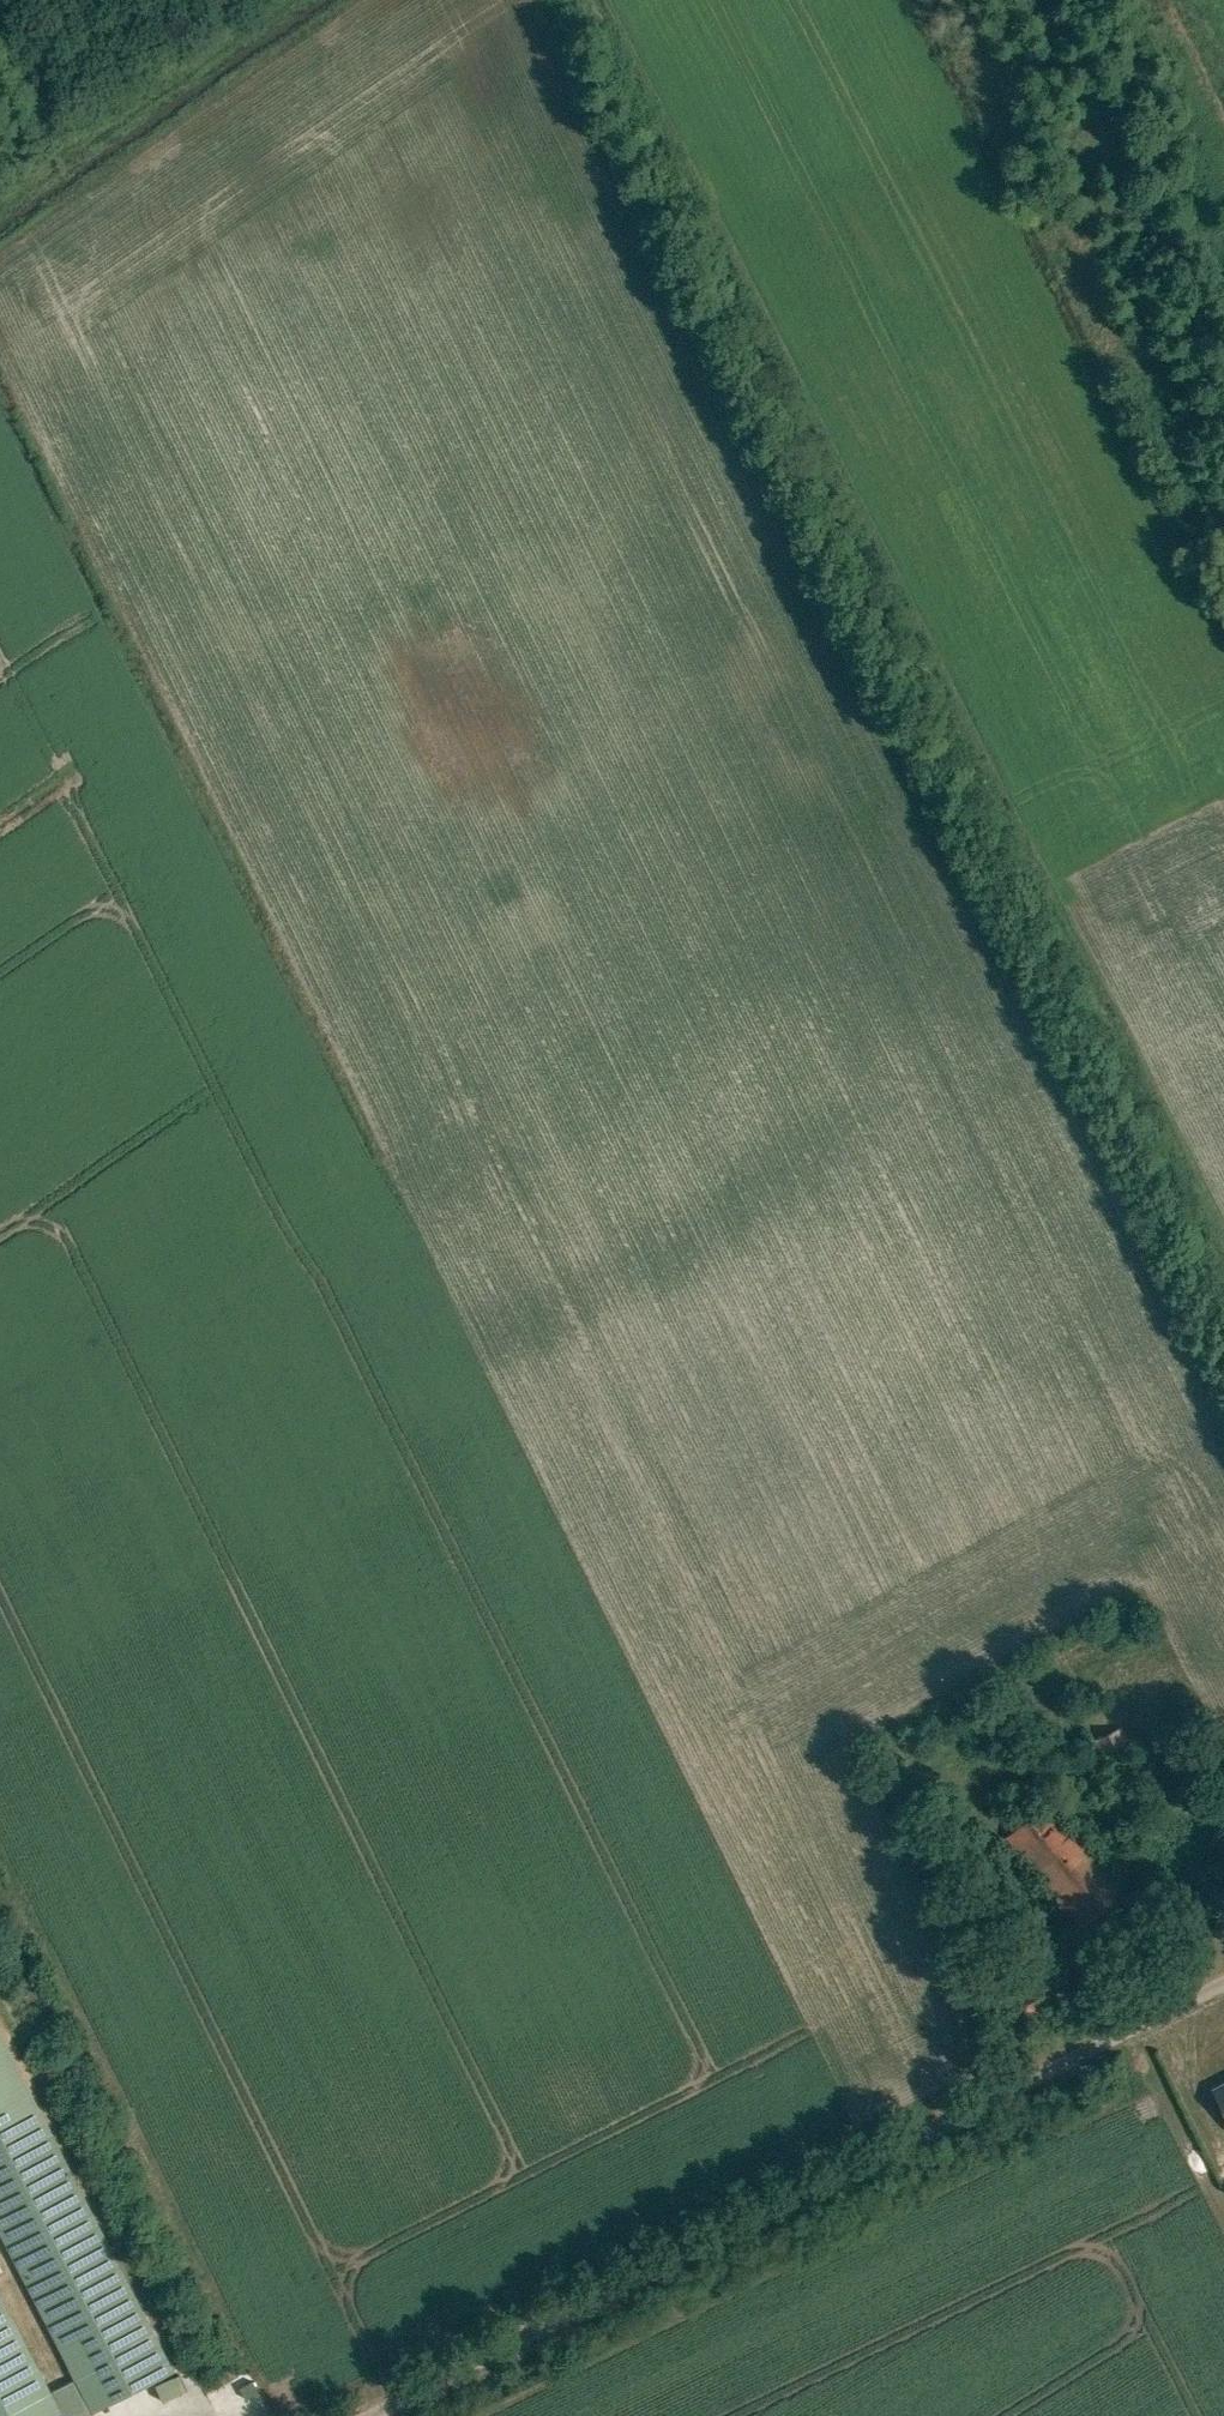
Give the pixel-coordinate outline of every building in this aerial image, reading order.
[(1076,1721),(1095,1754),(1118,1741),(1098,1708),(1076,1721)] [(1030,1784),(982,1821),(1059,1922),(1113,1880),(1059,1810),(1053,1814),(1030,1784)] [(181,2372),(0,2031),(0,2243),(70,2381),(48,2392),(0,2297),(0,2415),(94,2415),(181,2372)] [(1216,2119),(1223,2114),(1223,2048),(1189,2066),(1216,2119)]
